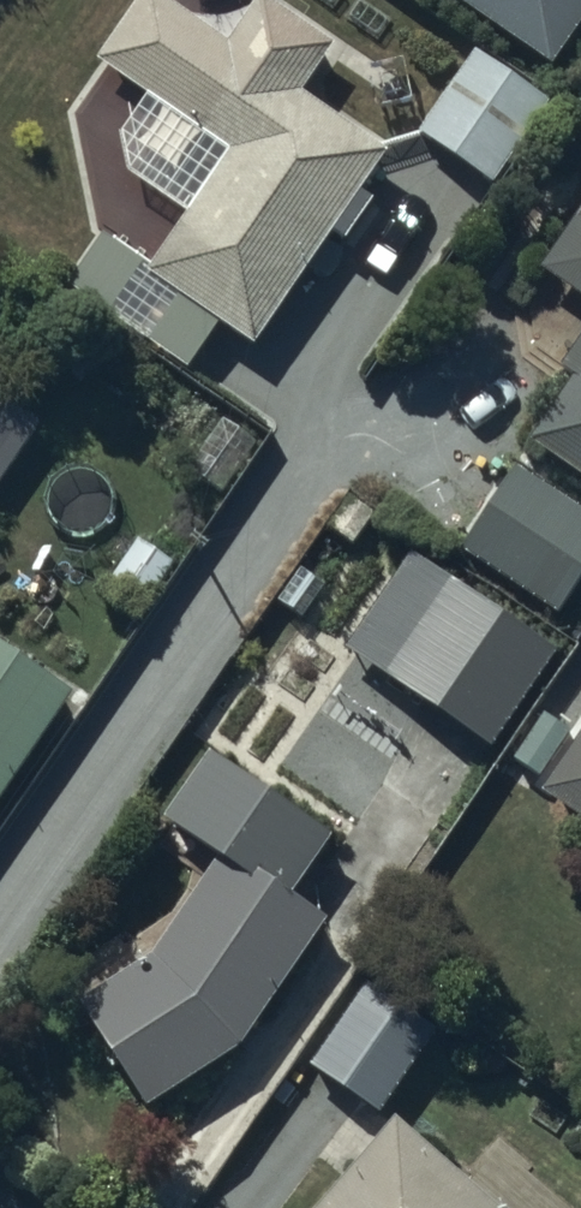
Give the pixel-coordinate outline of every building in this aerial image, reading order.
[(132,136),(140,178),(199,217),(159,276),(263,346),(395,150),(317,97),(349,50),(275,0),(270,0),(239,47),(170,0),(145,0),(108,63),(158,97),(132,136)] [(569,63),(580,44),(580,0),(469,0),(569,63)] [(481,55),(477,62),(428,136),(505,186),(558,106),(481,55)] [(551,275),(580,296),(580,231),(551,275)] [(563,371),(580,383),(580,345),(563,371)] [(542,446),(580,473),(580,388),(542,446)] [(525,473),(477,551),(569,607),(580,587),(580,507),(525,473)] [(187,570),(151,543),(116,590),(152,616),(187,570)] [(490,574),(476,595),(424,561),(361,657),(502,750),(565,654),(530,631),(543,609),(490,574)] [(0,644),(0,807),(76,696),(0,644)] [(549,793),(580,814),(580,744),(549,793)] [(221,765),(184,826),(228,853),(166,950),(87,1004),(149,1099),(242,1044),(331,918),(297,899),(336,835),(221,765)] [(444,1026),(375,979),(316,1064),(385,1111),(444,1026)] [(377,1141),(325,1207),(521,1207),(411,1122),(389,1151),(377,1141)]
